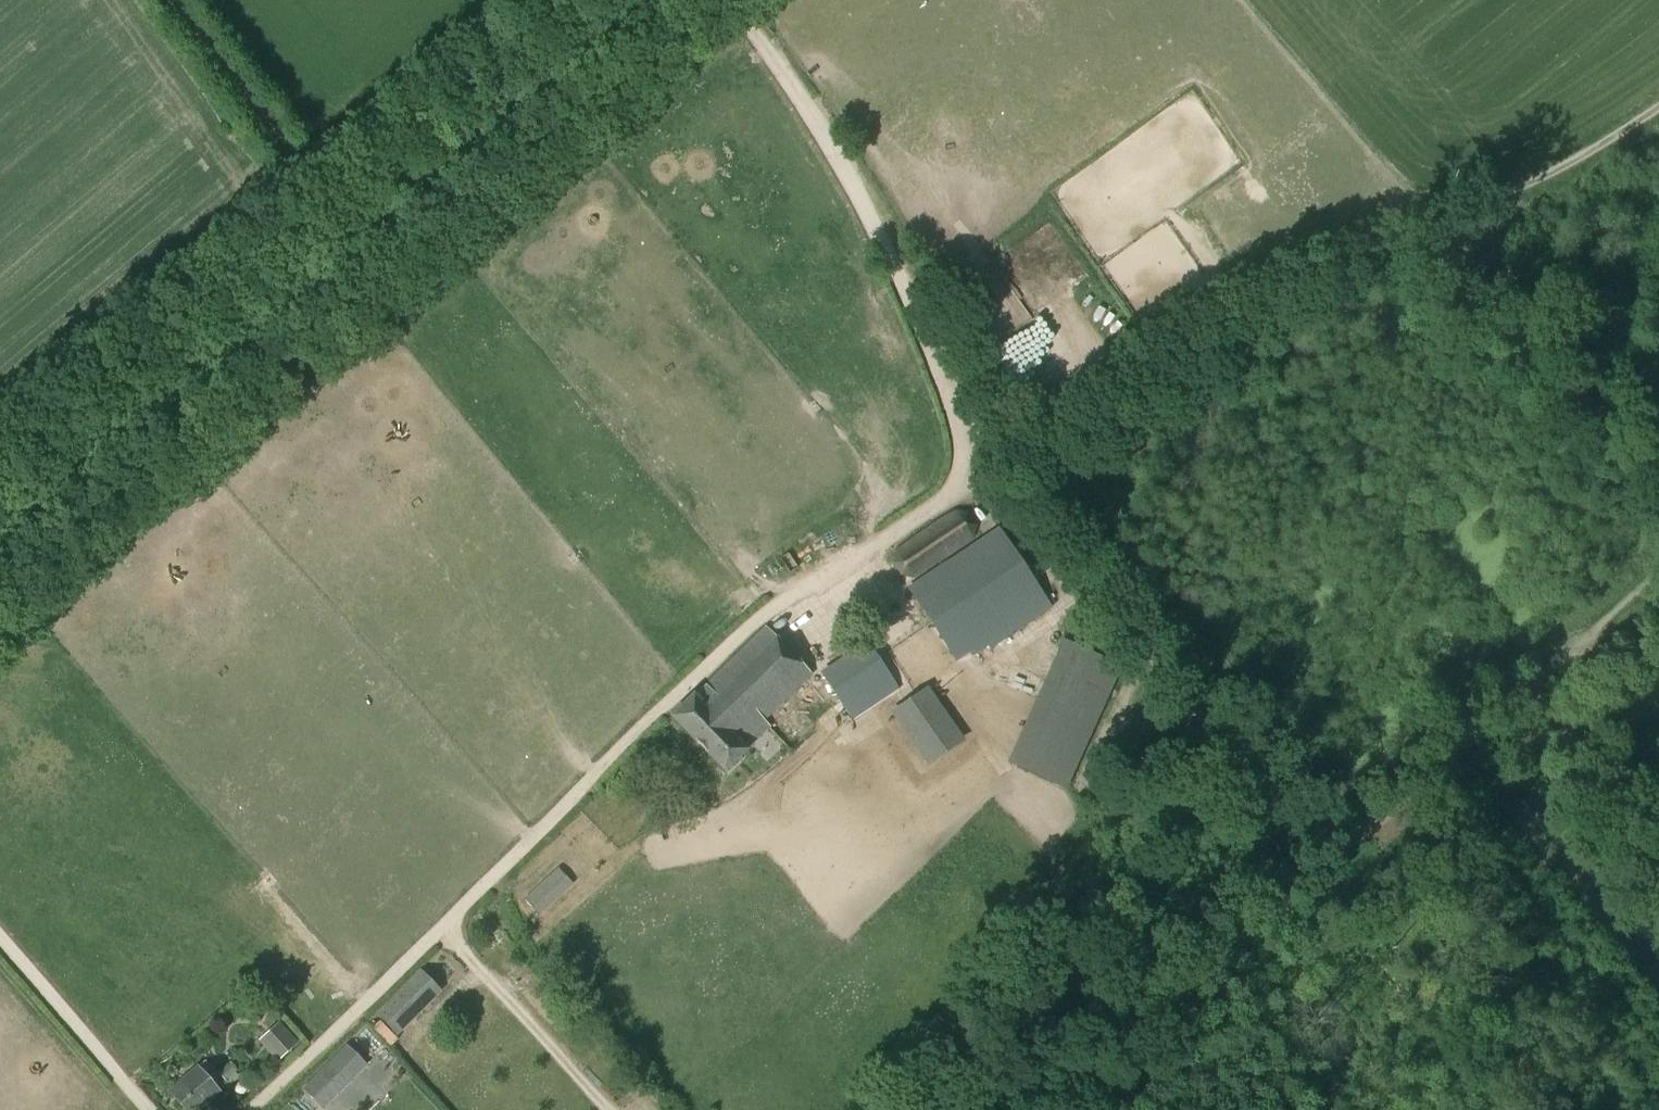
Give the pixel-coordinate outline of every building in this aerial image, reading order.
[(1077,310),(1083,321),(1112,305),(1106,294),(1077,310)] [(915,578),(972,540),(976,525),(967,512),(953,510),(896,548),(895,548),(895,549),(892,563),(901,575),(902,575),(902,576),(910,577),(915,578)] [(952,656),(1043,598),(998,528),(907,587),(952,656)] [(751,745),(745,739),(813,674),(767,625),(695,693),(694,692),(671,713),(725,769),(751,745)] [(1087,733),(1087,676),(1100,681),(1112,650),(1072,635),(1026,760),(1071,777),(1087,733)] [(853,720),(899,689),(869,644),(823,674),(853,720)] [(929,756),(967,730),(930,676),(892,702),(929,756)] [(379,1015),(396,1031),(438,990),(421,973),(379,1015)] [(257,1040),(277,1061),(298,1042),(279,1020),(257,1040)] [(400,1072),(416,1057),(405,1045),(389,1060),(400,1072)] [(230,1062),(218,1072),(225,1080),(237,1070),(230,1062)] [(333,1062),(305,1090),(322,1106),(350,1078),(333,1062)] [(197,1067),(170,1091),(187,1109),(199,1109),(219,1092),(197,1067)]
